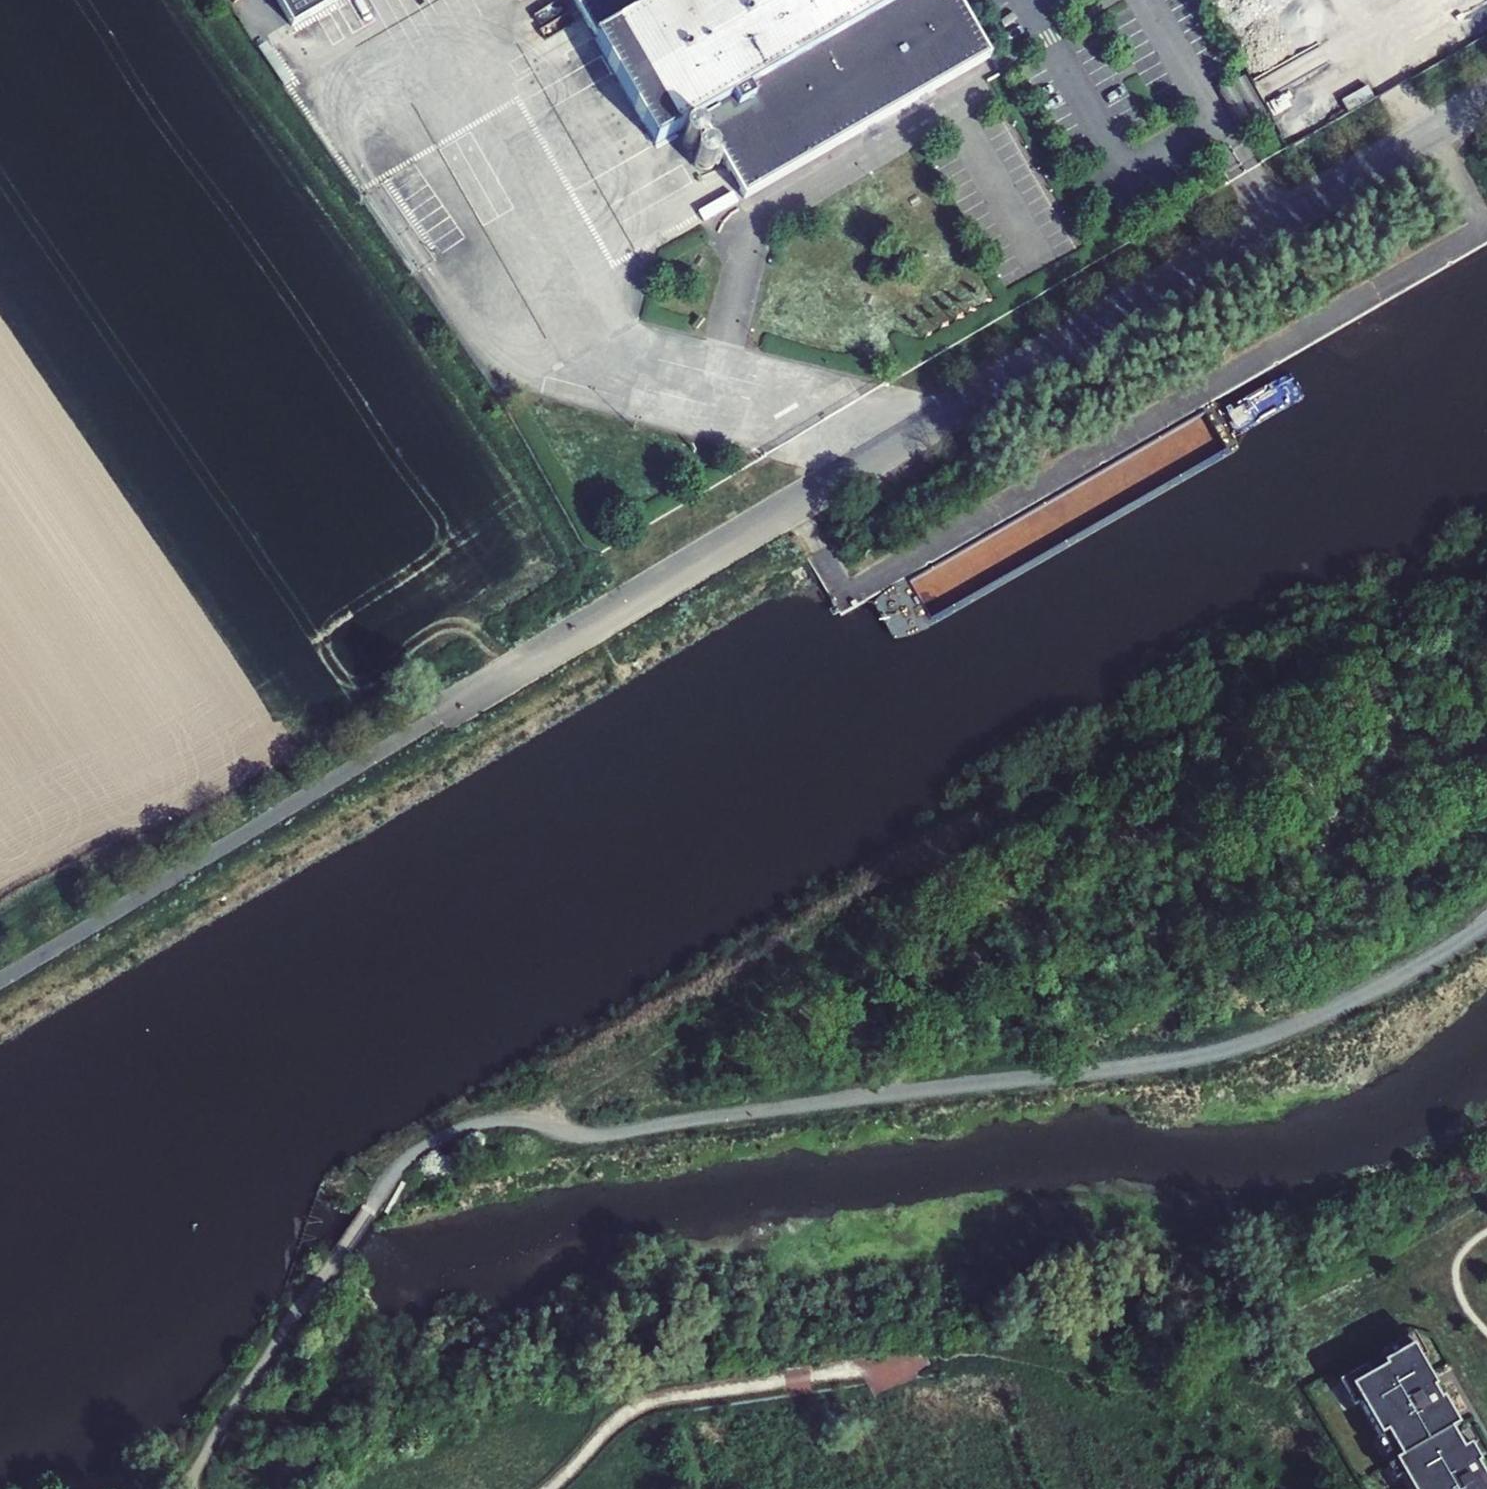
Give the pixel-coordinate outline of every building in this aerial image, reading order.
[(292,26),(337,0),(277,0),(292,26)] [(655,144),(699,119),(744,197),(989,56),(956,0),(572,0),(655,144)] [(1382,1354),(1387,1363),(1412,1349),(1418,1360),(1426,1356),(1414,1336),(1382,1354)] [(1350,1389),(1379,1440),(1385,1436),(1400,1461),(1394,1465),(1408,1488),(1486,1488),(1486,1487),(1476,1468),(1480,1466),(1469,1448),(1461,1452),(1454,1439),(1450,1433),(1458,1429),(1442,1401),(1439,1403),(1432,1392),(1428,1384),(1431,1382),(1418,1360),(1412,1349),(1387,1363),(1382,1366),(1384,1369),(1350,1389)] [(1466,1432),(1454,1439),(1461,1452),(1469,1448),(1473,1445),(1466,1432)]
